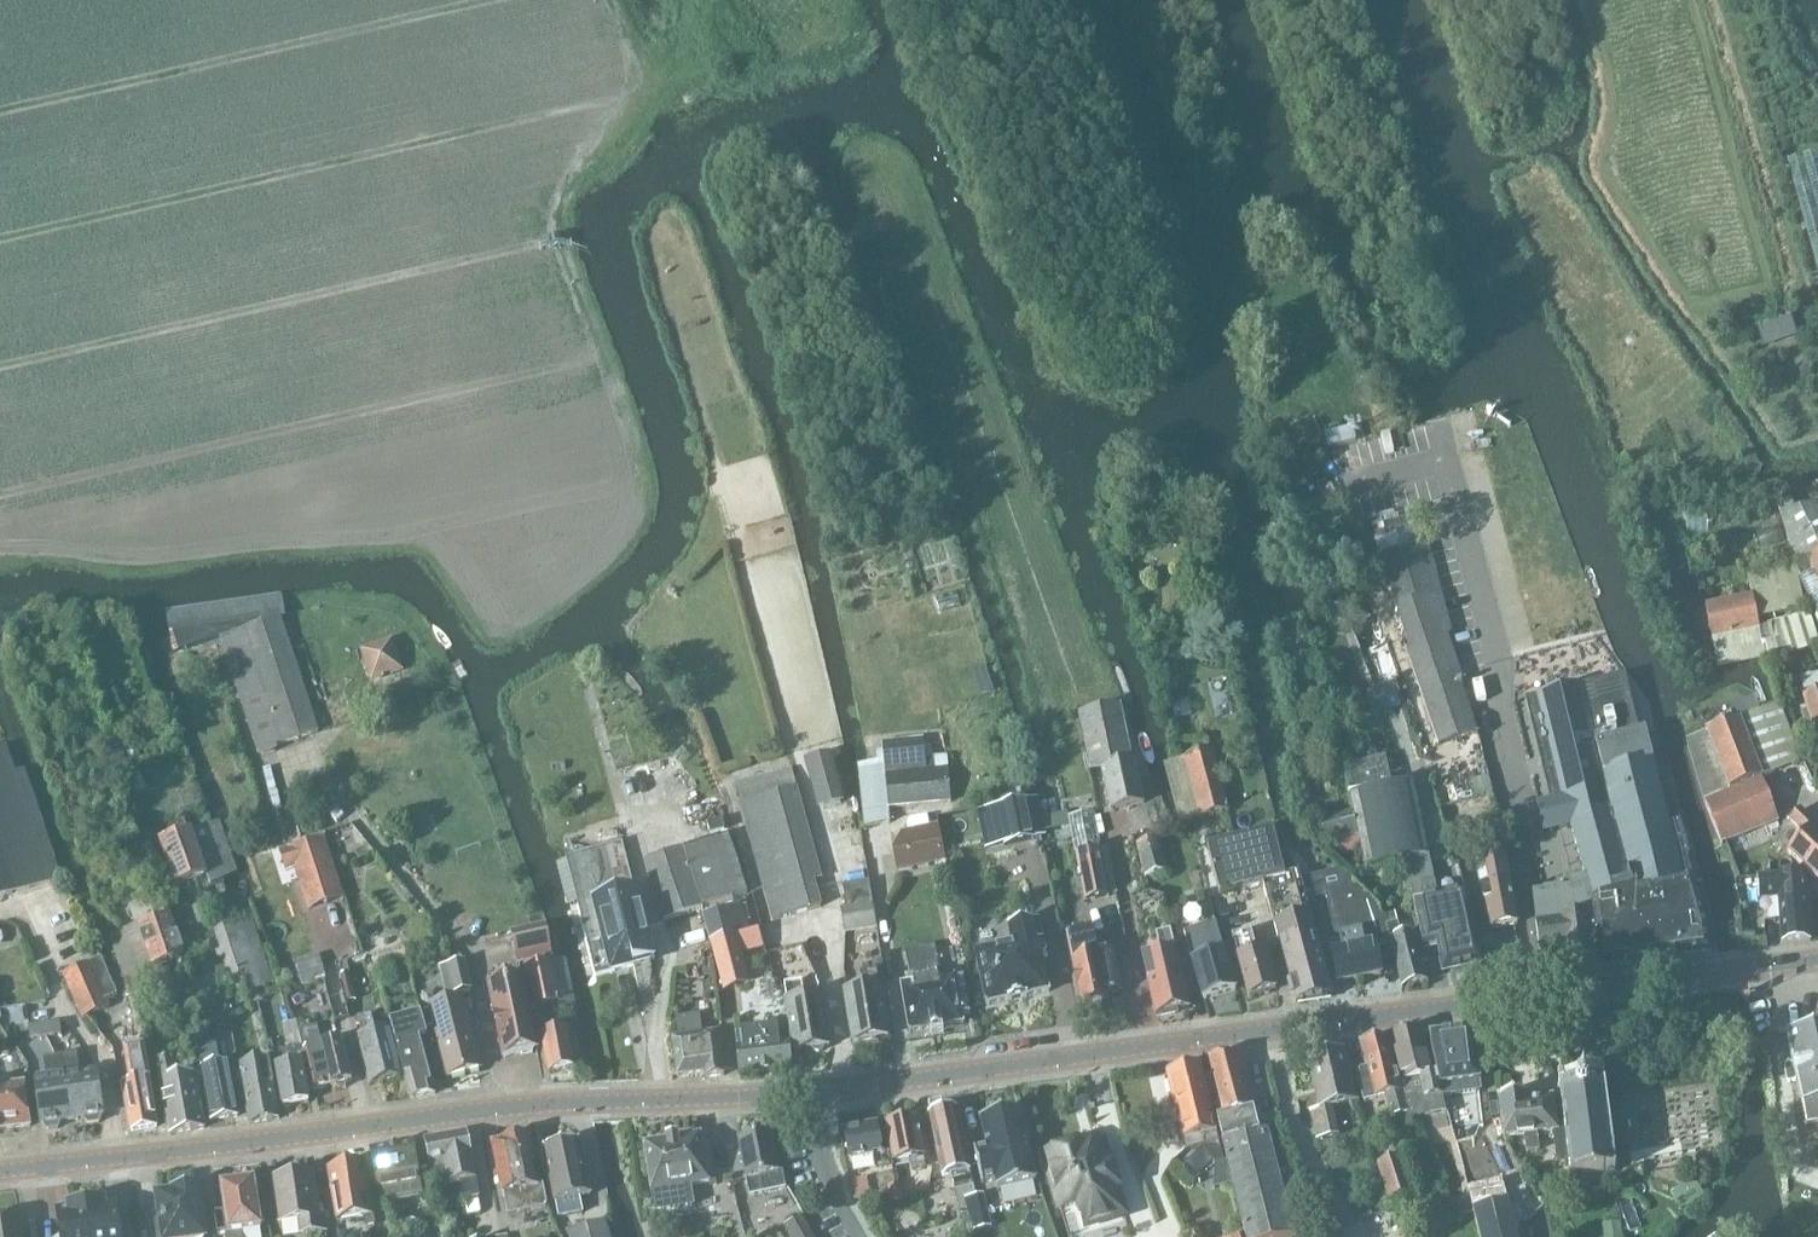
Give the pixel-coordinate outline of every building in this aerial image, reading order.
[(1817,275),(1817,153),(1787,162),(1817,275)] [(1780,512),(1793,563),(1806,559),(1814,574),(1817,582),(1817,506),(1816,503),(1780,512)] [(1379,557),(1396,606),(1442,593),(1429,544),(1379,557)] [(1793,563),(1747,573),(1752,595),(1757,619),(1809,607),(1793,563)] [(1802,580),(1805,592),(1817,618),(1817,582),(1814,574),(1802,580)] [(1442,593),(1396,606),(1410,648),(1406,650),(1438,746),(1477,732),(1461,685),(1463,684),(1462,681),(1463,681),(1447,634),(1452,632),(1442,593)] [(1759,628),(1757,619),(1752,595),(1705,605),(1712,638),(1759,628)] [(1760,628),(1769,662),(1817,647),(1817,642),(1809,612),(1770,623),(1767,626),(1760,628)] [(280,617),(236,632),(221,637),(259,752),(318,732),(280,617)] [(1803,691),(1817,687),(1817,673),(1799,677),(1803,691)] [(1817,741),(1817,692),(1803,696),(1817,741)] [(1630,695),(1530,720),(1550,801),(1551,804),(1545,806),(1551,827),(1571,822),(1572,826),(1586,879),(1592,900),(1595,922),(1594,923),(1599,955),(1601,969),(1601,970),(1711,954),(1710,952),(1707,929),(1698,892),(1694,880),(1687,854),(1689,853),(1680,818),(1668,821),(1645,732),(1639,733),(1630,695)] [(1803,762),(1779,704),(1687,741),(1704,799),(1721,844),(1779,821),(1761,779),(1803,762)] [(1102,768),(1111,811),(1144,804),(1135,760),(1132,761),(1120,705),(1079,714),(1091,770),(1102,768)] [(923,738),(882,742),(889,808),(951,802),(948,768),(926,770),(923,738)] [(51,882),(6,744),(0,746),(0,899),(51,882)] [(1213,750),(1185,757),(1201,818),(1229,811),(1213,750)] [(811,760),(824,807),(840,802),(828,755),(811,760)] [(1393,788),(1350,797),(1352,802),(1354,812),(1362,849),(1366,870),(1398,863),(1405,892),(1411,891),(1424,947),(1437,944),(1443,973),(1454,971),(1482,965),(1466,891),(1461,892),(1461,894),(1439,899),(1438,897),(1429,857),(1428,857),(1412,783),(1393,788)] [(797,788),(741,803),(773,920),(822,906),(815,881),(822,879),(797,788)] [(1036,839),(1028,800),(997,807),(1005,845),(1036,839)] [(1066,843),(1098,838),(1093,809),(1061,815),(1066,843)] [(1817,880),(1817,827),(1800,810),(1790,821),(1804,834),(1787,852),(1817,880)] [(1343,814),(1316,822),(1322,843),(1338,839),(1341,854),(1362,849),(1354,812),(1343,814)] [(934,825),(890,826),(891,866),(944,864),(943,840),(935,841),(934,825)] [(875,877),(869,854),(880,851),(875,827),(853,833),(864,879),(875,877)] [(176,887),(207,877),(208,876),(192,831),(160,842),(176,887)] [(1298,874),(1286,877),(1273,832),(1207,848),(1220,895),(1263,884),(1279,942),(1281,942),(1297,1001),(1297,1002),(1332,996),(1315,933),(1314,933),(1298,874)] [(664,921),(703,908),(749,893),(729,834),(683,848),(644,861),(664,921)] [(295,868),(301,887),(308,910),(343,898),(336,875),(324,838),(300,846),(307,864),(295,868)] [(1137,844),(1146,877),(1167,871),(1158,838),(1137,844)] [(623,842),(590,850),(602,897),(635,889),(623,842)] [(1100,849),(1076,854),(1086,901),(1109,896),(1100,849)] [(1485,860),(1490,886),(1481,887),(1486,918),(1489,917),(1492,929),(1518,924),(1505,856),(1485,860)] [(956,896),(974,893),(970,869),(951,872),(956,896)] [(1333,955),(1339,984),(1381,975),(1376,948),(1390,945),(1381,909),(1344,872),(1321,877),(1335,936),(1335,937),(1351,933),(1352,937),(1342,939),(1345,953),(1333,955)] [(1759,900),(1779,899),(1783,942),(1811,940),(1807,893),(1809,893),(1807,873),(1786,874),(1757,877),(1759,900)] [(1570,888),(1532,893),(1536,922),(1535,922),(1539,951),(1567,948),(1568,960),(1584,958),(1599,955),(1594,923),(1595,922),(1592,900),(1586,879),(1568,881),(1570,888)] [(843,886),(847,909),(842,910),(845,932),(877,926),(873,905),(870,881),(843,886)] [(637,889),(578,904),(596,974),(655,960),(637,889)] [(742,905),(704,915),(711,942),(736,935),(749,932),(742,905)] [(170,914),(139,925),(153,966),(185,955),(170,914)] [(260,988),(235,915),(212,923),(221,951),(216,952),(232,998),(260,988)] [(1016,924),(1020,941),(1012,943),(976,950),(987,1002),(986,1002),(987,1005),(990,1005),(990,1004),(1009,1000),(1013,1000),(1012,999),(1024,997),(1027,997),(1027,996),(1046,992),(1050,992),(1049,989),(1048,989),(1045,972),(1037,939),(1042,938),(1038,919),(1016,924)] [(1216,923),(1184,932),(1204,1000),(1236,990),(1216,923)] [(1387,926),(1402,988),(1427,982),(1416,934),(1401,938),(1398,924),(1387,926)] [(513,934),(518,963),(552,956),(546,927),(513,934)] [(749,932),(736,935),(741,953),(764,947),(759,929),(749,932)] [(1085,933),(1068,936),(1073,960),(1082,1006),(1093,1004),(1097,1006),(1101,1002),(1108,1001),(1106,995),(1121,992),(1113,952),(1103,954),(1098,930),(1085,933)] [(1175,1010),(1189,1006),(1172,931),(1170,931),(1171,932),(1159,935),(1163,953),(1144,958),(1157,1014),(1160,1013),(1161,1016),(1176,1013),(1175,1010)] [(1238,957),(1249,997),(1276,989),(1265,950),(1257,952),(1252,931),(1232,936),(1238,957)] [(736,935),(711,942),(724,989),(749,982),(741,953),(736,935)] [(406,961),(404,946),(370,952),(373,967),(406,961)] [(436,963),(444,991),(466,986),(458,957),(436,963)] [(101,958),(63,974),(83,1018),(110,1007),(107,1000),(118,995),(112,982),(101,958)] [(551,960),(525,966),(533,1008),(560,1003),(551,960)] [(909,1031),(909,1033),(964,1024),(964,1022),(963,1022),(955,976),(936,979),(933,962),(908,966),(911,983),(901,985),(909,1031)] [(846,992),(854,1043),(889,1037),(880,987),(877,971),(860,974),(863,990),(846,992)] [(494,1013),(501,1044),(502,1044),(504,1054),(519,1051),(523,1055),(533,1053),(535,1048),(537,1048),(523,977),(521,977),(522,982),(492,988),(491,983),(490,983),(495,1012),(494,1013)] [(823,1051),(826,1047),(830,1047),(822,996),(804,999),(802,984),(785,986),(788,1002),(787,1002),(795,1052),(811,1050),(815,1053),(819,1053),(823,1051)] [(423,1012),(427,1028),(435,1026),(448,1077),(482,1068),(463,997),(429,1006),(430,1010),(423,1012)] [(363,1036),(358,1037),(370,1084),(403,1076),(391,1029),(376,1033),(372,1015),(358,1018),(363,1036)] [(420,1038),(427,1036),(421,1015),(391,1024),(411,1098),(435,1094),(420,1038)] [(672,1039),(677,1076),(705,1072),(706,1078),(724,1075),(718,1033),(702,1035),(699,1016),(676,1018),(678,1038),(672,1039)] [(60,1022),(44,1025),(46,1037),(62,1035),(60,1022)] [(44,1025),(29,1027),(31,1040),(46,1037),(44,1025)] [(736,1034),(740,1075),(791,1069),(787,1028),(736,1034)] [(1790,1034),(1803,1101),(1808,1123),(1817,1121),(1817,1028),(1790,1034)] [(542,1034),(549,1072),(576,1068),(568,1030),(542,1034)] [(1440,1088),(1441,1088),(1436,1074),(1431,1076),(1420,1032),(1420,1030),(1390,1034),(1390,1035),(1391,1035),(1403,1081),(1399,1082),(1401,1092),(1404,1092),(1405,1091),(1409,1112),(1413,1119),(1446,1111),(1441,1090),(1440,1088)] [(1472,1033),(1430,1038),(1443,1096),(1479,1092),(1472,1033)] [(928,1034),(908,1035),(908,1048),(928,1048),(928,1034)] [(1364,1102),(1387,1096),(1392,1116),(1409,1112),(1404,1092),(1401,1092),(1387,1039),(1387,1038),(1360,1042),(1360,1043),(1367,1069),(1357,1071),(1364,1102)] [(342,1042),(304,1051),(304,1052),(307,1065),(314,1091),(331,1087),(336,1086),(340,1089),(346,1087),(348,1083),(352,1082),(342,1042)] [(123,1084),(132,1131),(157,1127),(148,1080),(149,1080),(145,1058),(143,1047),(124,1051),(129,1082),(123,1084)] [(1309,1057),(1321,1111),(1320,1111),(1326,1138),(1338,1135),(1332,1110),(1331,1110),(1331,1108),(1356,1102),(1344,1049),(1309,1057)] [(274,1055),(284,1107),(309,1102),(302,1065),(307,1065),(304,1052),(304,1051),(304,1050),(274,1055)] [(1224,1142),(1222,1142),(1246,1236),(1294,1236),(1286,1205),(1297,1202),(1283,1144),(1271,1147),(1267,1131),(1259,1133),(1239,1054),(1239,1053),(1203,1058),(1203,1059),(1224,1142)] [(77,1054),(64,1056),(73,1120),(85,1119),(89,1124),(100,1123),(102,1116),(104,1116),(98,1074),(80,1076),(77,1054)] [(73,1120),(64,1056),(44,1059),(47,1081),(36,1082),(42,1125),(73,1120)] [(158,1062),(170,1132),(170,1134),(205,1128),(196,1074),(176,1074),(173,1059),(158,1062)] [(239,1066),(249,1124),(280,1118),(269,1060),(239,1066)] [(228,1062),(200,1068),(211,1122),(238,1117),(228,1062)] [(1167,1071),(1182,1140),(1185,1139),(1187,1149),(1204,1145),(1205,1151),(1215,1163),(1224,1161),(1217,1132),(1201,1063),(1167,1071)] [(1559,1084),(1559,1088),(1560,1088),(1569,1162),(1571,1178),(1583,1177),(1604,1174),(1615,1172),(1604,1082),(1605,1082),(1604,1078),(1559,1084)] [(1034,1147),(1061,1146),(1058,1079),(1032,1080),(1034,1147)] [(28,1127),(30,1123),(24,1083),(0,1087),(0,1130),(28,1127)] [(1539,1150),(1537,1134),(1553,1132),(1558,1131),(1557,1120),(1554,1096),(1529,1100),(1528,1093),(1499,1097),(1504,1138),(1525,1135),(1527,1152),(1539,1150)] [(1098,1095),(1079,1095),(1079,1128),(1098,1128),(1098,1095)] [(952,1174),(955,1190),(974,1186),(957,1109),(930,1115),(943,1176),(952,1174)] [(988,1149),(975,1153),(982,1184),(996,1181),(998,1190),(1036,1181),(1019,1110),(981,1119),(988,1149)] [(887,1124),(895,1162),(910,1159),(912,1169),(926,1166),(924,1156),(917,1118),(887,1124)] [(1564,1119),(1557,1120),(1558,1131),(1553,1132),(1557,1164),(1569,1162),(1564,1119)] [(874,1157),(877,1172),(894,1168),(891,1153),(883,1155),(878,1126),(844,1132),(850,1162),(874,1157)] [(435,1187),(461,1182),(465,1199),(479,1196),(475,1179),(476,1179),(466,1132),(425,1140),(435,1187)] [(771,1133),(738,1140),(746,1180),(747,1180),(750,1196),(786,1189),(782,1172),(779,1173),(771,1133)] [(647,1144),(644,1144),(644,1147),(645,1147),(653,1192),(654,1192),(657,1211),(693,1205),(690,1186),(709,1182),(708,1173),(702,1142),(702,1137),(701,1134),(699,1135),(678,1139),(678,1137),(667,1139),(667,1141),(647,1144)] [(1456,1142),(1470,1199),(1473,1211),(1480,1236),(1534,1236),(1525,1198),(1509,1202),(1494,1143),(1486,1134),(1485,1135),(1456,1142)] [(492,1143),(502,1194),(504,1193),(508,1216),(548,1208),(543,1184),(538,1185),(528,1136),(492,1143)] [(583,1212),(580,1198),(591,1195),(580,1140),(544,1148),(555,1203),(556,1203),(559,1217),(583,1212)] [(412,1142),(371,1149),(380,1194),(383,1204),(422,1196),(412,1142)] [(1111,1167),(1103,1142),(1079,1149),(1078,1145),(1044,1154),(1061,1210),(1079,1205),(1085,1226),(1125,1214),(1117,1189),(1119,1189),(1112,1167),(1111,1167)] [(1180,1166),(1194,1183),(1213,1167),(1199,1150),(1180,1166)] [(1378,1163),(1389,1201),(1410,1194),(1398,1157),(1378,1163)] [(328,1169),(337,1222),(373,1215),(364,1163),(328,1169)] [(323,1207),(318,1208),(313,1173),(273,1178),(280,1223),(300,1220),(302,1234),(326,1230),(323,1207)] [(260,1217),(255,1181),(250,1182),(247,1178),(239,1179),(237,1184),(221,1186),(225,1213),(215,1215),(218,1235),(226,1234),(226,1236),(244,1236),(243,1232),(262,1229),(261,1223),(265,1223),(264,1217),(260,1217)] [(889,1187),(890,1191),(891,1201),(903,1199),(901,1184),(889,1187)] [(158,1236),(204,1236),(198,1189),(195,1190),(192,1186),(178,1188),(177,1192),(174,1193),(175,1195),(157,1198),(161,1221),(155,1221),(158,1236)] [(86,1203),(91,1236),(121,1236),(116,1201),(112,1202),(105,1203),(104,1201),(86,1203)] [(86,1203),(68,1206),(68,1208),(57,1210),(57,1213),(61,1236),(91,1236),(86,1203)] [(988,1229),(982,1203),(967,1206),(975,1232),(988,1229)] [(0,1218),(0,1236),(23,1236),(20,1215),(0,1218)] [(784,1226),(789,1236),(812,1236),(801,1217),(784,1226)] [(570,1236),(609,1236),(604,1221),(568,1231),(570,1236)]
